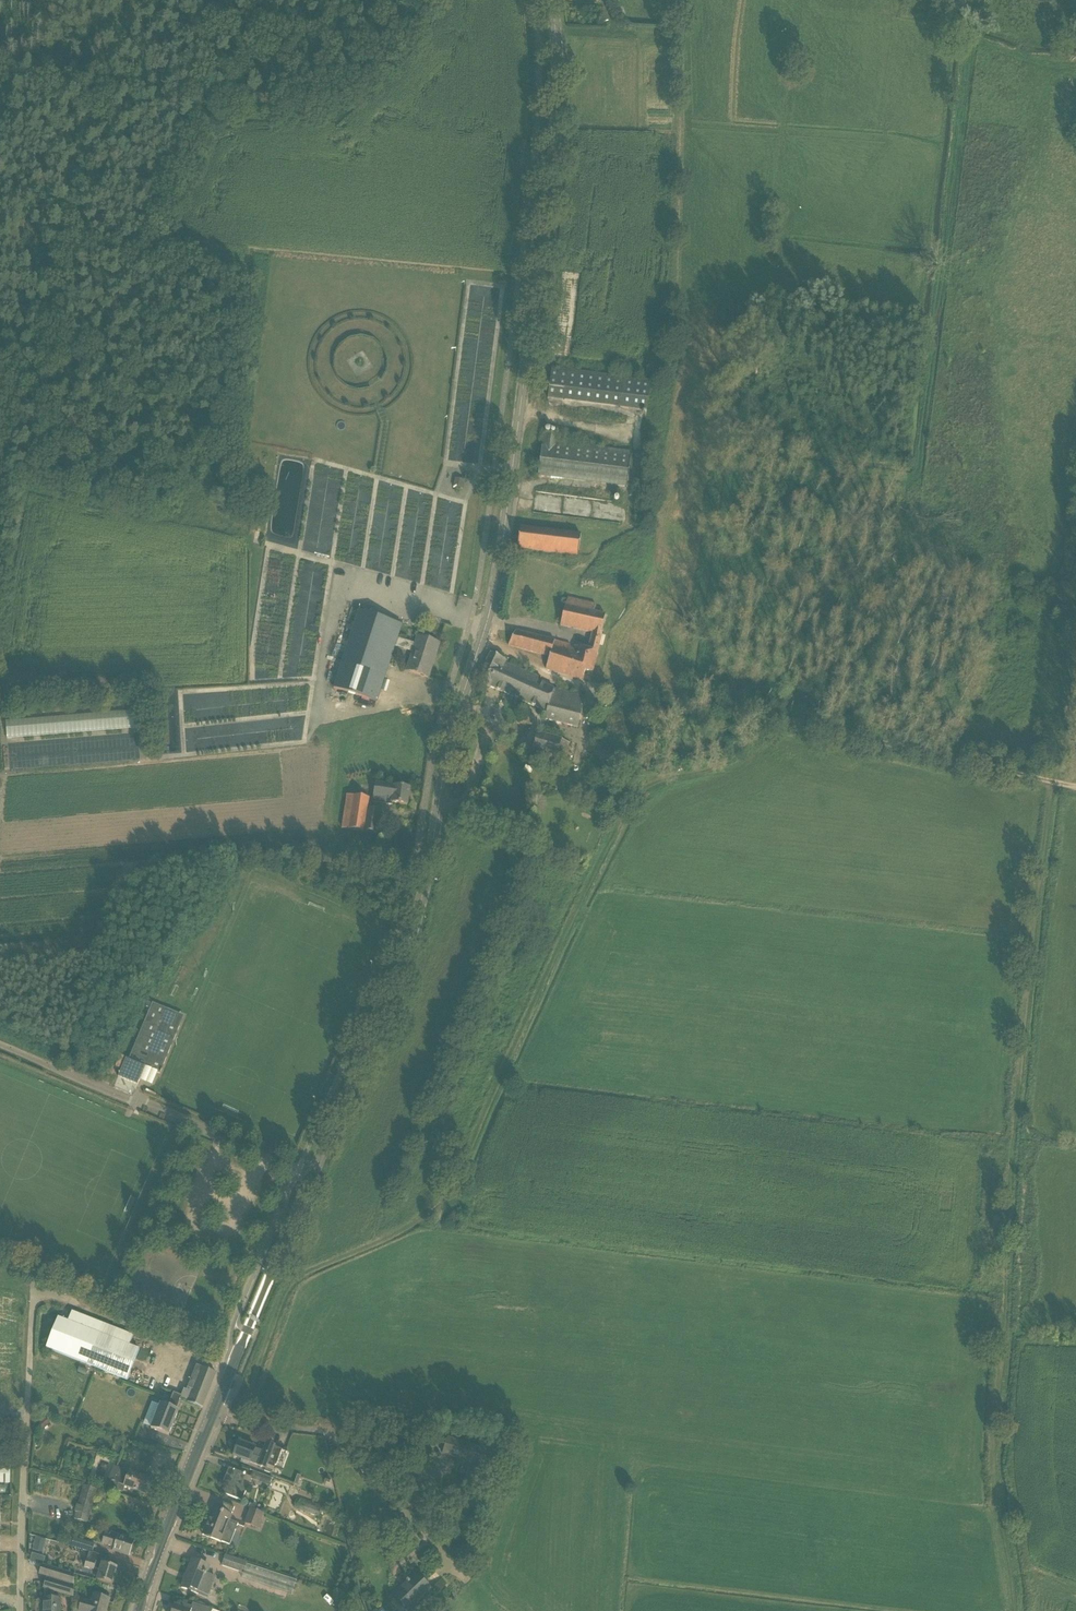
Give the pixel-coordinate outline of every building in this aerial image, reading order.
[(608,21),(604,9),(596,12),(600,24),(608,21)] [(376,354),(387,354),(365,337),(350,337),(341,349),(341,352),(348,352),(352,355),(344,355),(343,356),(344,357),(344,362),(340,362),(340,369),(344,365),(347,365),(354,370),(354,375),(359,375),(359,369),(356,368),(356,364),(361,358),(361,353),(375,353),(376,354)] [(548,399),(558,400),(648,412),(651,381),(552,368),(548,399)] [(559,442),(559,435),(544,433),(544,434),(542,446),(538,477),(626,488),(631,452),(559,442)] [(465,481),(455,479),(453,488),(463,490),(465,481)] [(517,549),(528,551),(578,557),(580,535),(520,527),(517,549)] [(586,671),(592,673),(602,636),(600,635),(605,617),(594,614),(596,605),(567,597),(560,626),(591,635),(587,650),(575,647),(574,648),(570,647),(571,645),(555,641),(555,642),(515,631),(508,645),(536,654),(549,657),(546,669),(583,681),(586,671)] [(395,647),(398,638),(402,625),(358,611),(333,688),(377,702),(395,647)] [(414,644),(398,638),(395,647),(412,652),(406,671),(428,678),(439,644),(417,637),(414,644)] [(546,714),(544,719),(577,727),(586,698),(554,689),(538,682),(539,678),(506,662),(507,660),(491,654),(477,682),(546,714)] [(7,739),(138,729),(137,711),(6,721),(7,739)] [(562,739),(537,731),(531,752),(564,762),(570,742),(562,740),(562,739)] [(410,789),(375,784),(373,797),(386,799),(385,805),(392,806),(393,803),(408,805),(410,789)] [(377,833),(381,811),(368,809),(369,798),(347,795),(342,829),(364,832),(365,831),(377,833)] [(184,1016),(181,1015),(170,1010),(153,1003),(145,1022),(144,1022),(128,1061),(125,1060),(118,1077),(138,1085),(146,1065),(149,1066),(148,1069),(160,1074),(184,1016)] [(134,1336),(103,1324),(72,1311),(68,1321),(58,1317),(46,1349),(87,1364),(128,1381),(140,1350),(130,1346),(134,1336)] [(174,1393),(170,1403),(166,1402),(164,1406),(161,1405),(151,1429),(169,1436),(178,1412),(176,1411),(180,1401),(202,1409),(216,1373),(197,1365),(187,1390),(184,1389),(182,1396),(174,1393)] [(46,1418),(37,1425),(41,1431),(44,1429),(44,1430),(48,1426),(50,1424),(46,1418)] [(494,1453),(448,1438),(443,1454),(444,1454),(445,1452),(459,1456),(458,1459),(473,1464),(472,1467),(470,1466),(463,1487),(479,1492),(486,1472),(483,1471),(484,1467),(489,1469),(494,1453)] [(239,1442),(233,1457),(241,1460),(240,1463),(249,1466),(251,1463),(265,1469),(264,1472),(271,1475),(275,1465),(269,1463),(275,1446),(267,1442),(264,1452),(256,1449),(256,1448),(239,1442)] [(245,1474),(229,1468),(224,1482),(228,1483),(224,1494),(243,1501),(247,1490),(240,1488),(245,1474)] [(148,1495),(153,1481),(124,1470),(118,1484),(109,1480),(106,1487),(122,1493),(125,1487),(148,1495)] [(10,1484),(11,1472),(0,1472),(0,1483),(10,1484)] [(259,1482),(270,1486),(272,1479),(262,1476),(259,1482)] [(87,1523),(97,1489),(85,1486),(75,1520),(87,1523)] [(318,1517),(322,1506),(299,1498),(295,1509),(318,1517)] [(232,1515),(235,1508),(224,1503),(220,1512),(213,1509),(208,1522),(213,1524),(208,1537),(222,1543),(227,1528),(235,1531),(238,1523),(231,1520),(233,1515),(232,1515)] [(246,1518),(249,1508),(239,1505),(236,1514),(246,1518)] [(245,1524),(260,1529),(263,1522),(261,1521),(264,1514),(250,1509),(245,1524)] [(130,1556),(134,1542),(127,1539),(127,1538),(111,1532),(110,1536),(105,1534),(102,1544),(114,1548),(114,1550),(130,1556)] [(74,1538),(72,1547),(87,1551),(93,1553),(95,1544),(74,1538)] [(43,1545),(35,1543),(32,1550),(41,1553),(43,1545)] [(106,1557),(93,1553),(92,1553),(90,1553),(85,1568),(94,1571),(95,1569),(100,1570),(97,1580),(112,1585),(113,1583),(115,1584),(117,1576),(115,1576),(117,1569),(104,1565),(106,1557)] [(43,1566),(45,1558),(32,1554),(30,1561),(30,1562),(42,1566),(43,1566)] [(247,1564),(247,1563),(226,1556),(222,1566),(244,1573),(242,1578),(292,1595),(296,1581),(247,1564)] [(182,1588),(200,1595),(211,1568),(193,1560),(182,1588)] [(74,1597),(75,1575),(43,1566),(42,1566),(39,1575),(47,1577),(43,1589),(45,1589),(45,1599),(55,1599),(55,1592),(74,1597)] [(416,1575),(409,1582),(408,1580),(406,1582),(407,1583),(406,1585),(401,1589),(400,1588),(392,1596),(407,1610),(408,1610),(430,1591),(416,1575)] [(110,1600),(95,1596),(93,1602),(82,1599),(79,1610),(107,1610),(110,1600)] [(55,1600),(45,1599),(44,1599),(44,1610),(62,1610),(62,1599),(55,1600)]
